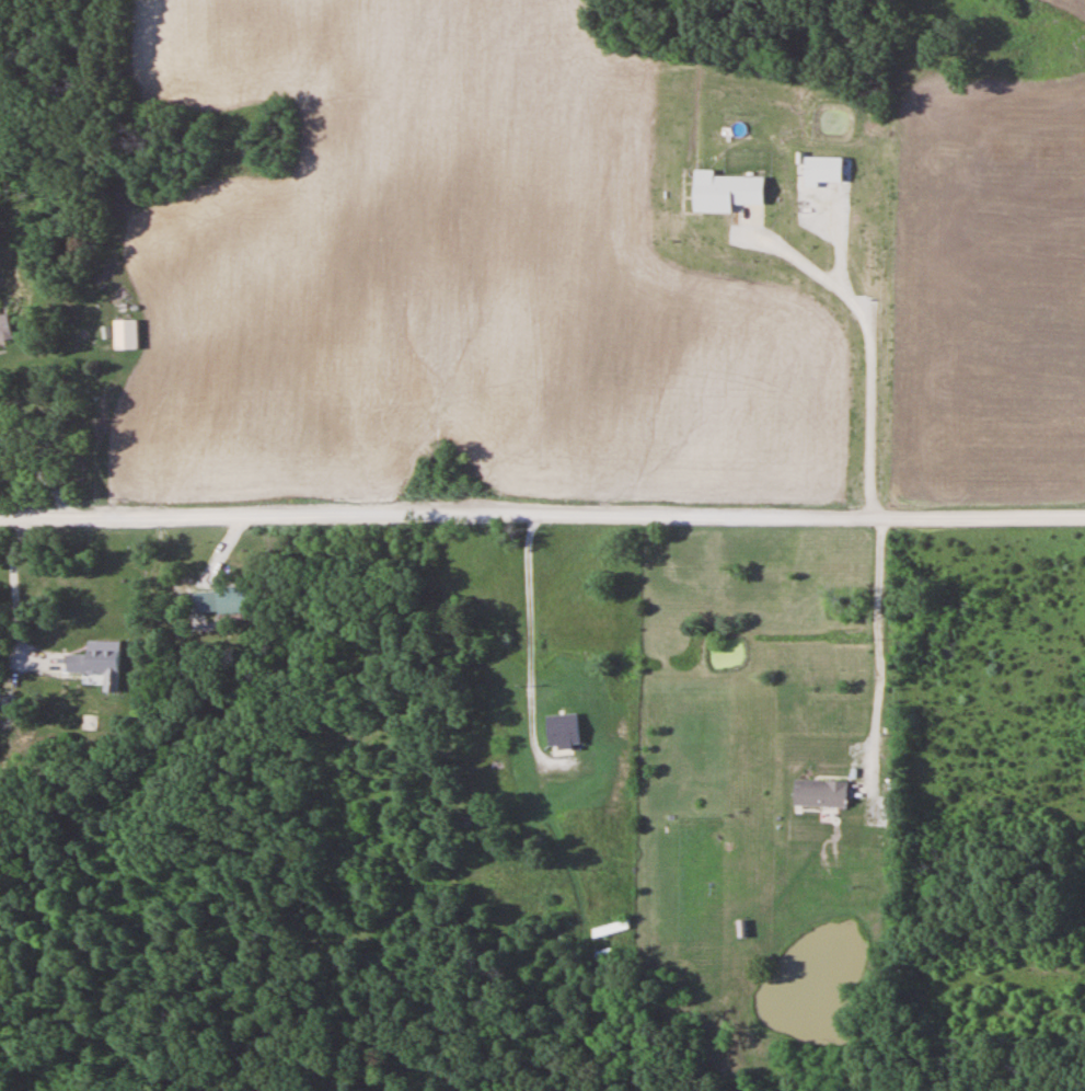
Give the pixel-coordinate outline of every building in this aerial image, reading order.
[(14,339),(10,314),(0,316),(0,341),(14,339)] [(116,350),(139,350),(139,320),(116,320),(116,350)] [(218,587),(218,614),(257,614),(257,587),(218,587)] [(120,642),(89,642),(89,655),(69,655),(69,674),(106,673),(106,693),(121,693),(120,642)] [(579,715),(548,716),(549,751),(580,751),(579,715)] [(794,808),(847,808),(847,782),(794,782),(794,808)] [(656,811),(676,809),(675,800),(655,802),(656,811)] [(462,818),(462,827),(473,826),(473,818),(462,818)] [(630,932),(629,923),(592,927),(594,936),(630,932)] [(596,954),(599,961),(613,956),(610,949),(596,954)]
